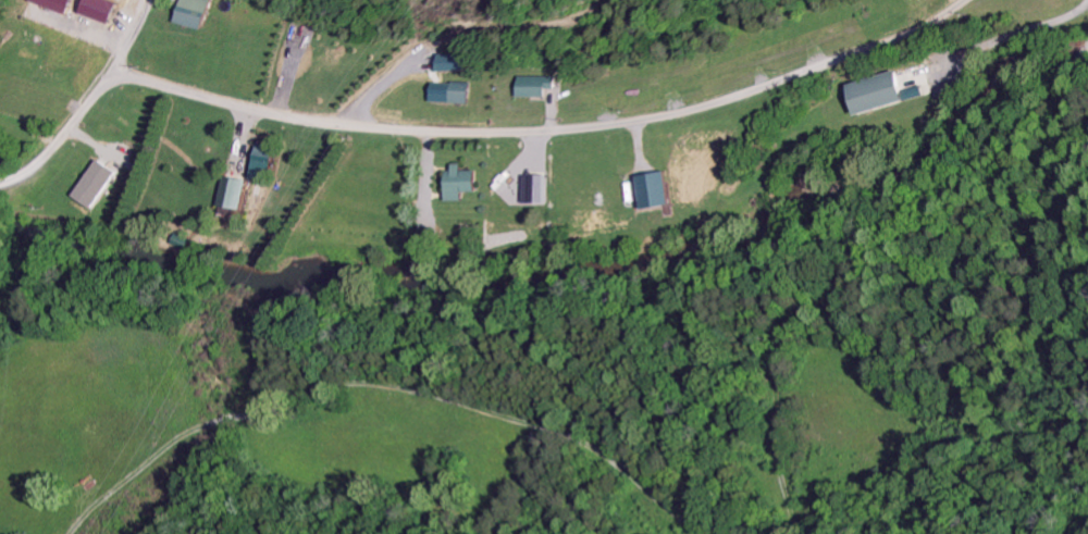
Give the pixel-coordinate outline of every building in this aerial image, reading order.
[(62,19),(69,0),(27,0),(25,5),(62,19)] [(193,34),(202,3),(191,0),(175,0),(167,26),(193,34)] [(455,57),(428,58),(429,75),(455,74),(455,57)] [(853,119),(903,105),(894,74),(844,89),(853,119)] [(540,93),(549,92),(548,79),(511,81),(512,101),(540,100),(540,93)] [(463,108),(464,88),(426,86),(425,106),(463,108)] [(246,181),(265,186),(272,151),(254,147),(246,181)] [(72,202),(91,213),(113,175),(94,164),(72,202)] [(446,205),(462,205),(461,197),(475,196),(474,174),(459,175),(459,168),(445,168),(446,205)] [(637,180),(642,213),(669,210),(665,177),(637,180)] [(521,207),(543,207),(542,179),(521,180),(521,207)] [(243,185),(221,181),(215,209),(238,214),(243,185)]
